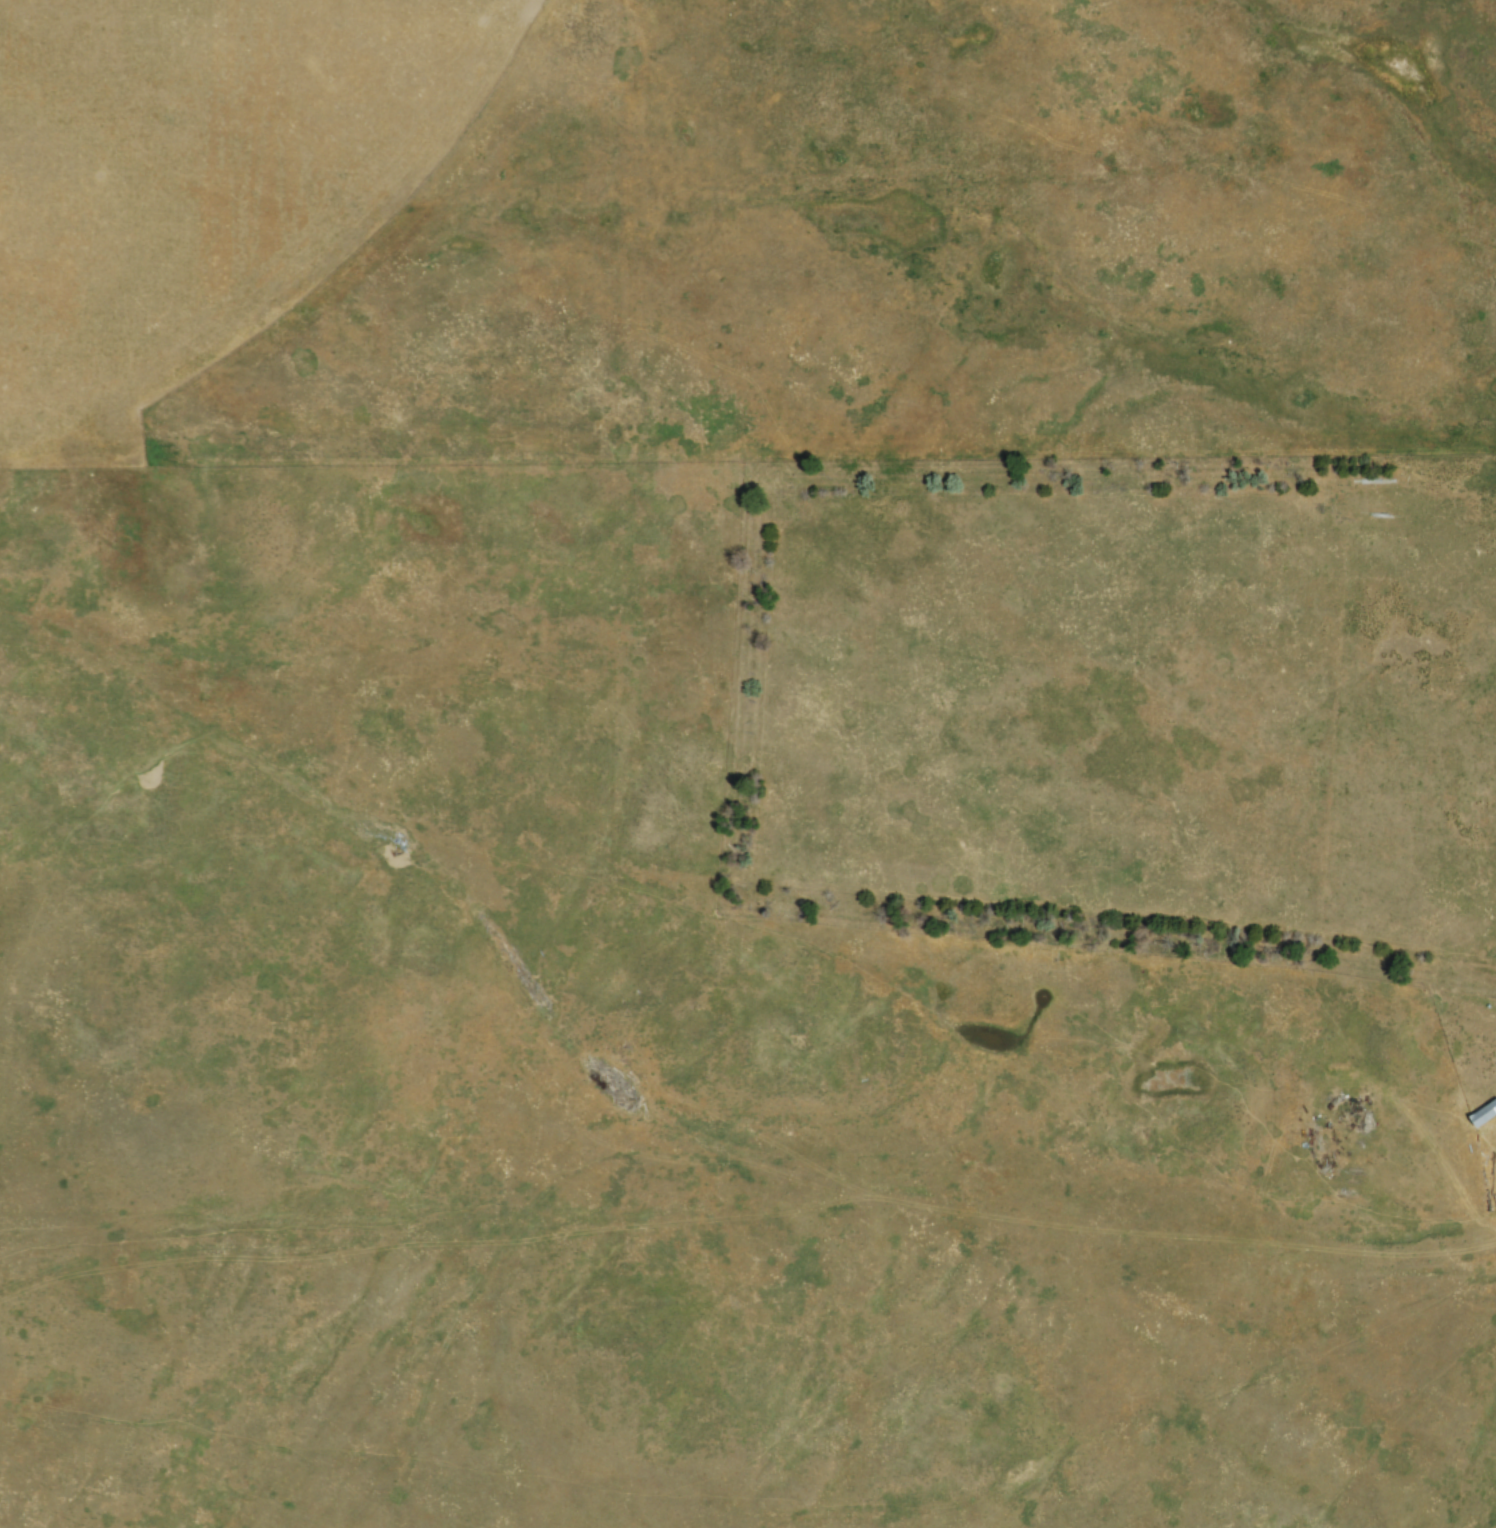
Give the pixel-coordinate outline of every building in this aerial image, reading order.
[(1465,1112),(1471,1124),(1495,1111),(1495,1096),(1465,1112)]
